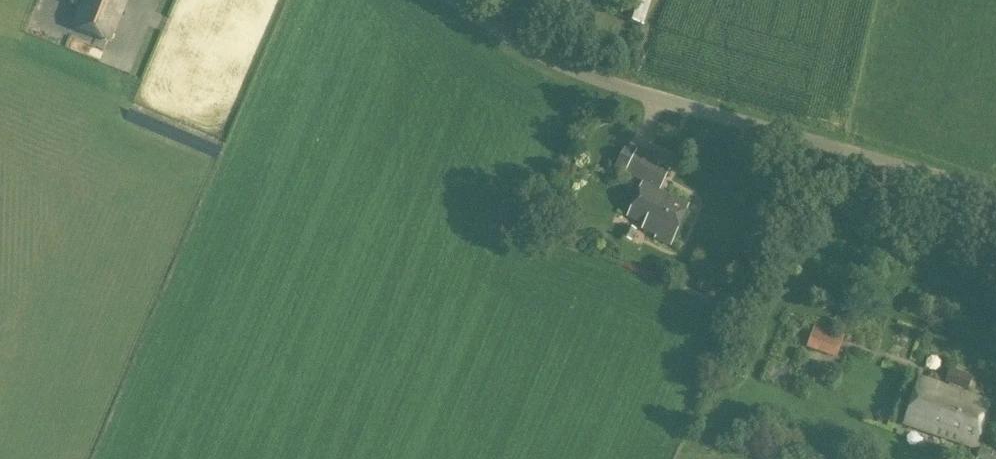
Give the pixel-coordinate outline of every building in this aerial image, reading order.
[(75,26),(109,40),(125,0),(86,0),(75,26)] [(649,0),(648,0),(634,0),(628,19),(642,24),(649,0)] [(643,183),(642,184),(627,217),(645,225),(643,230),(656,236),(655,238),(670,245),(688,205),(661,192),(671,167),(636,150),(625,175),(643,183)] [(626,226),(621,238),(631,242),(636,230),(626,226)] [(806,348),(838,359),(846,335),(814,325),(806,348)] [(988,403),(959,393),(960,389),(963,390),(968,377),(948,370),(943,383),(946,384),(945,388),(921,380),(905,425),(972,448),(988,403)] [(980,449),(977,458),(995,458),(995,454),(980,449)]
